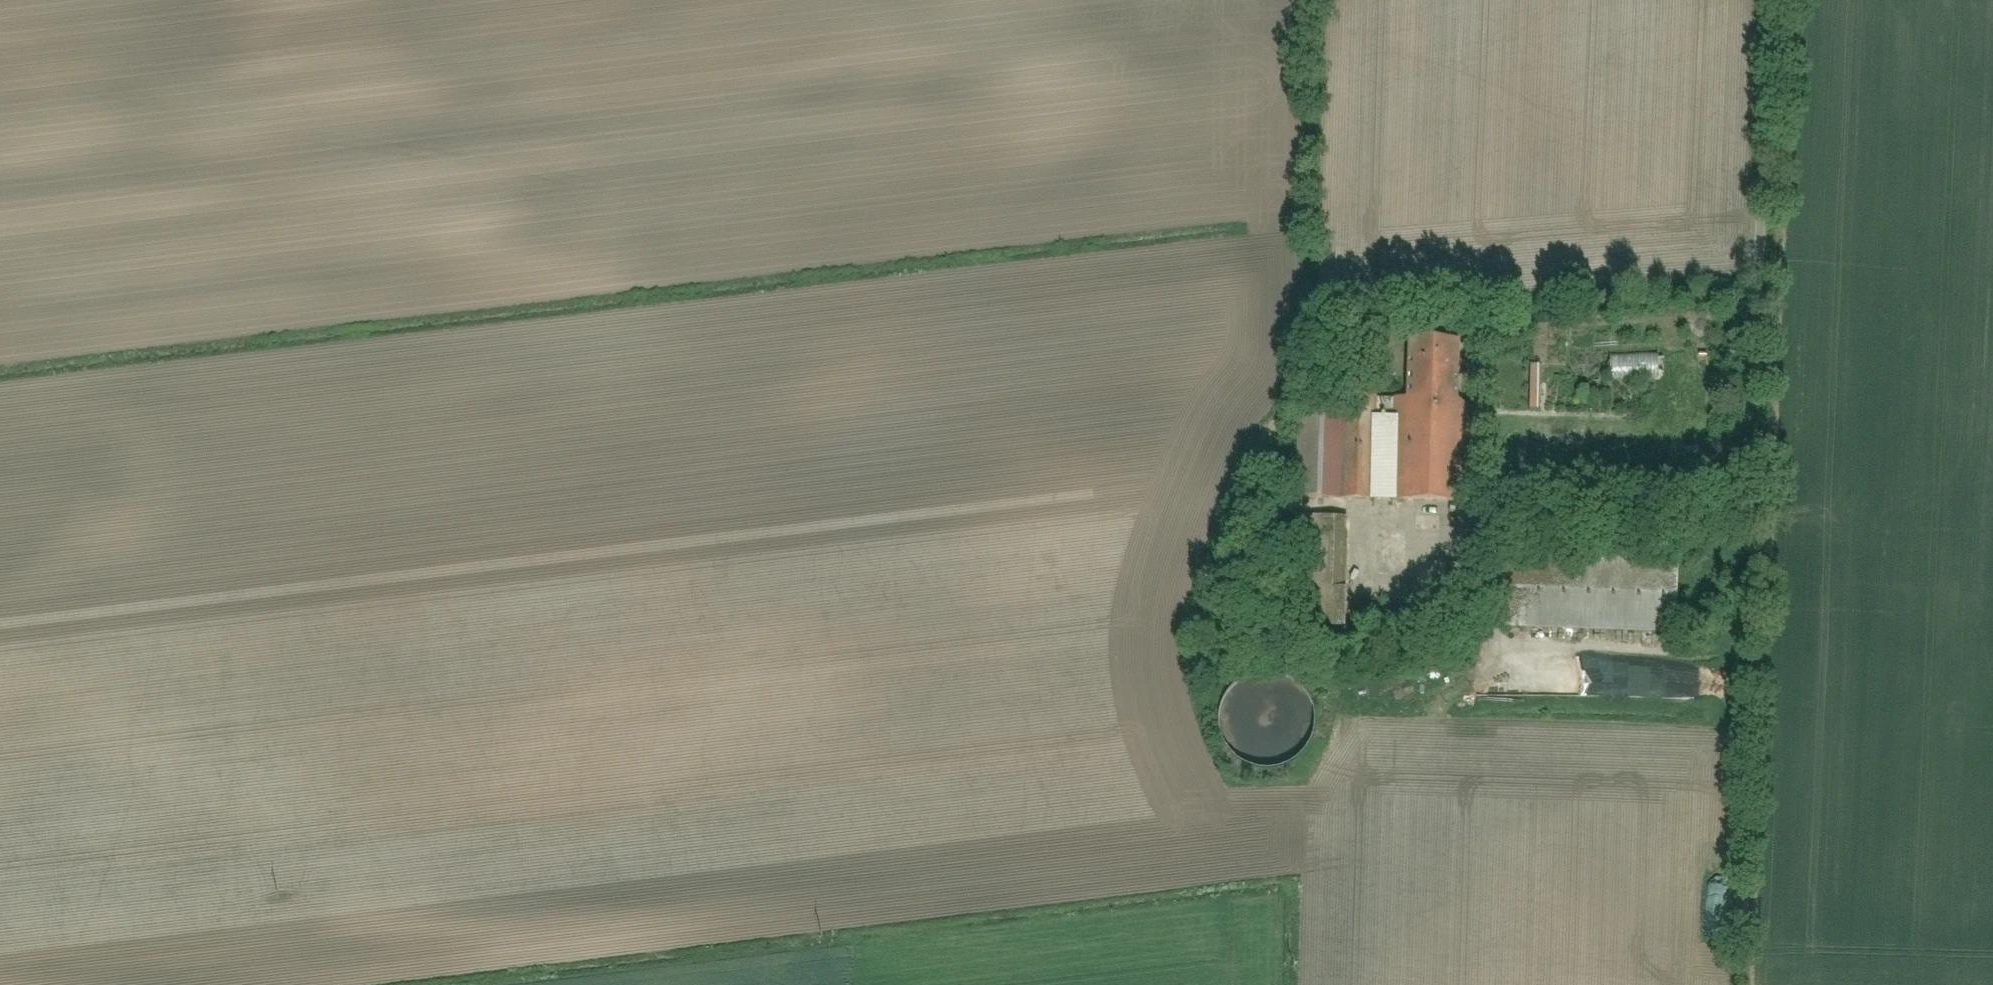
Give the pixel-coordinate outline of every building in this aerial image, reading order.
[(1401,339),(1396,502),(1465,504),(1469,340),(1401,339)] [(1516,416),(1544,416),(1545,369),(1517,368),(1516,416)] [(1295,395),(1292,500),(1376,502),(1378,397),(1295,395)] [(1288,612),(1349,614),(1353,520),(1292,518),(1288,612)] [(1506,551),(1503,627),(1677,635),(1681,559),(1506,551)] [(1223,707),(1223,736),(1233,756),(1251,769),(1273,773),(1298,765),(1315,747),(1321,719),(1313,695),(1296,679),(1270,672),(1249,678),(1232,691),(1223,707)]
